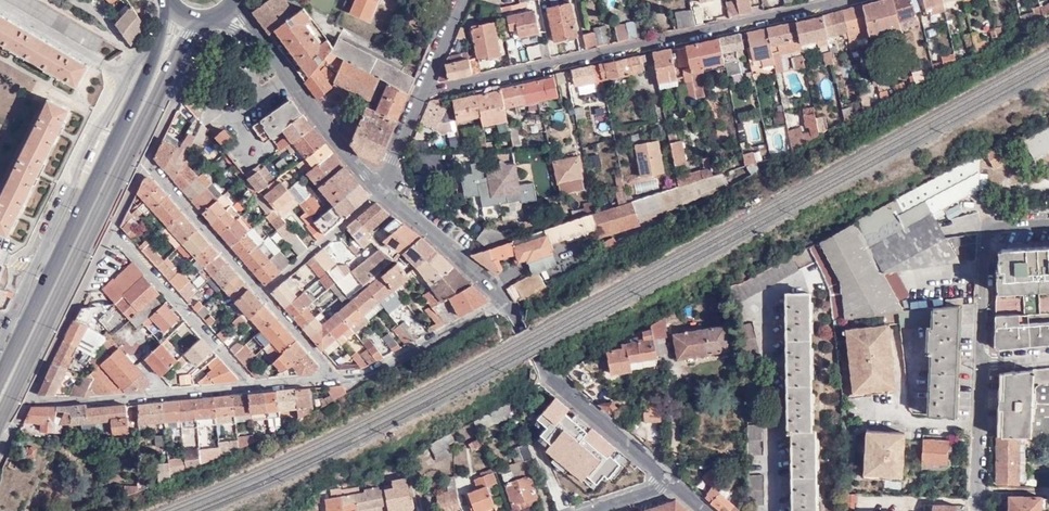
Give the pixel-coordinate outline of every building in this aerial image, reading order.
[(269,33),(302,9),(295,0),(268,0),(253,10),(269,33)] [(348,11),(368,20),(376,0),(353,0),(348,11)] [(738,16),(735,0),(732,0),(724,2),(728,18),(738,16)] [(898,21),(892,0),(882,0),(861,6),(866,30),(898,21)] [(914,9),(912,0),(892,0),(898,21),(916,15),(914,9)] [(945,11),(959,6),(961,12),(966,11),(964,2),(963,0),(942,0),(942,2),(944,10),(945,11)] [(693,26),(704,24),(699,1),(688,3),(689,9),(693,26)] [(927,16),(944,10),(942,2),(925,8),(927,16)] [(498,6),(499,12),(514,9),(513,3),(498,6)] [(553,41),(577,36),(570,3),(546,8),(553,41)] [(115,23),(130,44),(145,23),(131,5),(115,23)] [(866,36),(867,36),(866,30),(861,6),(842,11),(846,32),(850,49),(857,47),(857,45),(868,43),(866,36)] [(333,49),(328,43),(327,40),(321,44),(306,23),(311,19),(304,8),(302,9),(269,33),(304,81),(328,54),(333,49)] [(1030,22),(1043,15),(1040,8),(1032,10),(1033,13),(1027,15),(1030,22)] [(677,29),(693,26),(689,9),(673,12),(677,29)] [(533,10),(506,16),(508,26),(515,25),(518,36),(538,32),(533,10)] [(842,11),(841,10),(822,15),(827,37),(846,32),(842,11)] [(818,46),(828,44),(827,37),(822,15),(794,21),(799,43),(816,39),(818,46)] [(898,21),(900,28),(900,29),(918,24),(916,15),(898,21)] [(0,16),(0,41),(14,49),(53,72),(76,86),(88,67),(0,16)] [(500,55),(492,20),(469,25),(476,57),(487,55),(488,58),(500,55)] [(636,38),(642,37),(639,21),(632,22),(636,38)] [(766,27),(772,55),(779,53),(801,49),(799,43),(794,21),(766,27)] [(867,36),(868,37),(900,28),(898,21),(866,30),(867,36)] [(616,43),(636,38),(632,22),(613,26),(616,43)] [(594,38),(606,35),(604,26),(592,28),(593,31),(594,38)] [(760,56),(762,64),(773,62),(772,55),(766,27),(747,32),(752,58),(760,56)] [(585,49),(608,44),(606,35),(594,38),(593,31),(581,33),(585,49)] [(976,48),(976,51),(989,44),(988,39),(981,41),(978,31),(972,33),(976,48)] [(725,66),(727,76),(741,73),(735,50),(743,48),(740,33),(719,38),(724,63),(725,66)] [(901,35),(907,53),(912,52),(907,33),(901,35)] [(970,50),(976,48),(972,33),(967,34),(970,50)] [(724,63),(719,38),(686,45),(689,65),(696,98),(704,96),(702,86),(706,86),(703,71),(702,68),(724,63)] [(407,93),(414,78),(337,39),(333,49),(328,54),(334,58),(378,81),(388,85),(407,93)] [(539,59),(549,57),(546,42),(537,44),(539,59)] [(675,47),(679,67),(685,66),(689,65),(686,45),(675,47)] [(660,88),(677,84),(670,48),(652,52),(658,81),(659,83),(660,88)] [(826,64),(832,63),(830,50),(824,52),(826,64)] [(447,79),(470,74),(467,58),(466,51),(447,55),(444,63),(447,79)] [(658,88),(660,88),(659,83),(658,81),(652,52),(651,52),(658,88)] [(773,62),(775,71),(776,72),(783,71),(779,53),(772,55),(773,62)] [(334,58),(328,54),(304,81),(317,99),(331,87),(324,78),(329,67),(334,58)] [(599,63),(602,78),(642,70),(640,61),(645,60),(644,54),(599,63)] [(793,56),(796,68),(804,67),(802,54),(793,56)] [(470,74),(479,72),(475,56),(467,58),(470,74)] [(368,99),(378,81),(334,58),(329,67),(336,71),(332,79),(334,81),(368,99)] [(936,73),(945,69),(944,62),(933,64),(936,73)] [(602,78),(599,63),(573,70),(575,83),(602,78)] [(725,66),(724,63),(702,68),(703,71),(725,66)] [(696,98),(689,65),(685,66),(686,68),(683,69),(685,81),(687,81),(691,99),(696,98)] [(568,82),(566,71),(554,74),(556,84),(568,82)] [(916,84),(922,81),(919,71),(913,73),(916,84)] [(557,96),(553,74),(500,85),(504,107),(557,96)] [(869,103),(870,107),(881,101),(877,77),(872,78),(873,84),(869,84),(870,89),(872,88),(875,102),(869,103)] [(378,163),(407,93),(388,85),(376,111),(365,106),(349,141),(359,154),(378,163)] [(504,107),(500,85),(452,96),(454,107),(446,108),(441,105),(440,98),(430,101),(420,124),(433,129),(434,128),(440,120),(443,125),(479,117),(482,127),(507,122),(504,107)] [(572,103),(568,85),(564,86),(567,104),(572,103)] [(860,92),(865,109),(870,107),(869,103),(866,90),(860,92)] [(194,122),(197,118),(181,100),(174,115),(178,118),(181,114),(194,122)] [(297,114),(300,112),(290,100),(288,101),(297,114)] [(49,101),(0,197),(0,233),(6,236),(18,212),(36,175),(59,131),(68,111),(49,101)] [(289,125),(303,115),(300,112),(297,114),(288,101),(252,125),(264,141),(283,129),(289,125)] [(809,132),(801,134),(802,135),(789,140),(791,153),(819,135),(813,105),(802,108),(805,124),(806,127),(808,126),(809,132)] [(577,121),(585,120),(583,107),(575,108),(577,121)] [(298,136),(311,127),(303,115),(289,125),(298,136)] [(201,145),(208,131),(201,123),(194,137),(201,145)] [(508,124),(512,147),(520,144),(516,123),(508,124)] [(799,126),(801,134),(809,132),(808,126),(806,127),(805,124),(799,126)] [(283,129),(291,141),(298,136),(289,125),(283,129)] [(787,130),(789,140),(802,135),(801,134),(799,126),(787,130)] [(305,157),(325,144),(311,127),(298,136),(291,141),(305,157)] [(1026,141),(1034,156),(1048,148),(1048,128),(1026,141)] [(221,142),(230,136),(224,130),(216,136),(221,142)] [(676,132),(669,133),(675,165),(686,163),(681,139),(677,140),(676,132)] [(163,169),(173,146),(179,140),(165,133),(153,158),(163,169)] [(634,145),(642,143),(640,133),(630,134),(632,145),(634,145)] [(172,180),(185,155),(194,137),(187,134),(178,148),(173,146),(163,169),(172,180)] [(277,150),(289,142),(285,136),(274,144),(277,150)] [(640,176),(663,171),(657,140),(642,143),(634,145),(640,176)] [(307,174),(332,153),(329,149),(325,144),(305,157),(293,166),(302,178),(307,174)] [(999,146),(986,153),(994,168),(1007,160),(999,146)] [(759,150),(741,154),(744,165),(761,162),(759,150)] [(225,151),(222,154),(230,165),(234,161),(225,151)] [(343,166),(332,153),(307,174),(317,186),(343,166)] [(895,271),(975,260),(976,235),(945,239),(933,217),(932,213),(940,209),(978,189),(980,154),(857,221),(883,272),(895,271)] [(180,189),(201,172),(195,164),(185,155),(172,180),(180,189)] [(598,156),(587,156),(588,169),(599,168),(598,156)] [(559,194),(583,189),(577,157),(552,161),(559,194)] [(710,166),(708,157),(702,159),(704,169),(710,167),(710,166)] [(523,200),(521,192),(519,192),(515,164),(506,165),(503,162),(504,161),(502,159),(498,160),(496,163),(498,164),(495,167),(486,169),(488,182),(478,184),(482,207),(523,200)] [(714,176),(724,173),(723,163),(710,166),(710,167),(710,168),(712,176),(714,176)] [(264,186),(267,184),(275,179),(264,166),(261,169),(257,165),(256,165),(244,173),(247,177),(252,184),(258,191),(264,186)] [(358,184),(343,166),(317,186),(332,205),(358,184)] [(240,178),(244,173),(238,167),(234,170),(240,178)] [(712,176),(710,168),(710,167),(704,169),(677,176),(679,187),(692,183),(712,176)] [(210,182),(201,172),(180,189),(190,200),(210,182)] [(247,177),(244,173),(240,178),(248,188),(252,184),(247,177)] [(616,206),(627,203),(621,174),(614,176),(616,189),(613,190),(616,206)] [(143,178),(136,192),(144,199),(158,187),(149,177),(147,176),(143,178)] [(692,183),(696,194),(717,184),(714,176),(712,176),(692,183)] [(293,197),(287,190),(277,177),(267,184),(264,186),(269,192),(263,196),(275,211),(293,197)] [(311,190),(302,178),(287,190),(293,197),(297,202),(308,193),(311,190)] [(220,195),(210,182),(190,200),(201,213),(220,195)] [(642,234),(652,229),(651,225),(663,220),(661,212),(696,194),(692,183),(679,187),(631,202),(638,225),(638,226),(642,234)] [(252,184),(248,188),(257,199),(261,195),(258,191),(252,184)] [(368,196),(358,184),(332,205),(312,221),(323,235),(368,196)] [(158,187),(144,199),(135,208),(130,212),(135,218),(141,211),(145,214),(152,209),(153,210),(167,197),(158,187)] [(223,193),(220,195),(201,213),(207,219),(210,223),(225,209),(232,203),(223,193)] [(319,208),(308,193),(297,202),(308,216),(319,208)] [(254,201),(268,217),(275,211),(263,196),(261,195),(257,199),(254,201)] [(181,213),(167,197),(153,210),(167,226),(181,213)] [(376,202),(357,218),(368,231),(389,213),(376,202)] [(524,259),(550,250),(549,247),(548,244),(595,228),(599,238),(638,225),(631,202),(627,203),(616,206),(563,223),(543,230),(529,235),(507,243),(489,249),(470,255),(497,275),(502,269),(498,259),(512,254),(514,262),(524,259)] [(484,208),(485,216),(497,215),(496,206),(484,208)] [(225,209),(210,223),(219,233),(234,219),(225,209)] [(942,213),(940,209),(932,213),(933,217),(942,213)] [(134,227),(139,223),(135,218),(130,212),(128,210),(120,226),(127,234),(134,227)] [(266,218),(277,230),(285,223),(275,211),(268,217),(266,218)] [(196,230),(181,213),(167,226),(182,242),(196,230)] [(234,219),(219,233),(231,247),(248,232),(252,229),(239,215),(234,219)] [(363,248),(370,242),(367,239),(371,235),(368,231),(357,218),(345,228),(363,248)] [(382,252),(393,261),(395,258),(421,236),(395,219),(384,229),(392,233),(385,239),(390,246),(382,252)] [(316,240),(323,235),(312,221),(311,220),(304,225),(316,240)] [(809,246),(827,289),(831,320),(899,312),(903,312),(897,301),(883,272),(857,221),(809,246)] [(287,242),(295,235),(285,223),(277,230),(287,242)] [(528,227),(529,235),(543,230),(542,223),(528,227)] [(476,239),(489,249),(507,243),(504,234),(486,225),(476,239)] [(182,242),(167,226),(161,231),(176,248),(182,242)] [(134,227),(127,234),(130,238),(138,231),(134,227)] [(206,242),(196,230),(182,242),(195,256),(208,244),(206,242)] [(248,232),(231,247),(242,259),(263,242),(264,240),(258,233),(253,237),(248,232)] [(299,255),(306,249),(295,235),(287,242),(299,255)] [(400,271),(404,276),(414,266),(435,249),(423,238),(421,236),(395,258),(398,262),(403,258),(409,264),(400,271)] [(278,250),(268,237),(264,240),(263,242),(273,254),(277,251),(278,250)] [(605,253),(618,246),(613,237),(600,244),(605,253)] [(141,250),(149,243),(146,240),(138,246),(141,250)] [(263,242),(242,259),(253,272),(267,259),(273,254),(263,242)] [(164,260),(149,243),(141,250),(156,267),(164,260)] [(217,254),(208,244),(195,256),(198,259),(191,265),(199,272),(204,267),(217,254)] [(1001,250),(1000,260),(997,260),(993,344),(998,348),(1048,342),(1048,247),(1001,250)] [(348,298),(378,273),(393,261),(382,252),(378,248),(352,272),(350,270),(345,275),(337,266),(330,271),(328,269),(335,264),(322,248),(313,256),(316,259),(326,271),(336,282),(344,292),(348,298)] [(429,285),(453,267),(435,249),(414,266),(429,285)] [(290,263),(278,250),(277,251),(273,254),(267,259),(253,272),(264,285),(290,263)] [(531,276),(536,273),(555,264),(550,250),(524,259),(530,275),(531,276)] [(204,267),(213,276),(226,264),(217,254),(204,267)] [(164,260),(156,267),(163,275),(168,281),(180,270),(168,257),(167,259),(166,258),(164,260)] [(317,278),(326,271),(316,259),(307,266),(317,278)] [(102,290),(130,320),(154,297),(159,293),(143,276),(145,275),(132,261),(102,290)] [(213,276),(223,287),(236,275),(226,264),(213,276)] [(345,275),(350,270),(345,265),(337,266),(345,275)] [(381,277),(392,290),(393,289),(406,278),(404,276),(400,271),(395,265),(381,277)] [(421,296),(431,308),(471,284),(453,267),(429,285),(432,288),(421,296)] [(173,286),(178,292),(188,282),(190,281),(180,270),(168,281),(173,286)] [(331,287),(336,282),(326,271),(317,278),(327,290),(331,287)] [(895,271),(883,272),(897,301),(909,294),(895,271)] [(525,297),(544,287),(536,273),(531,276),(530,275),(505,288),(515,303),(525,297)] [(223,287),(235,301),(248,289),(236,275),(223,287)] [(284,307),(302,292),(289,277),(271,292),(284,307)] [(379,301),(392,290),(381,277),(366,290),(377,303),(379,301)] [(188,282),(178,292),(186,301),(192,295),(198,289),(190,280),(190,281),(188,282)] [(344,292),(336,282),(331,287),(339,296),(344,292)] [(431,308),(445,324),(449,322),(440,312),(448,306),(449,308),(444,312),(452,321),(488,301),(471,284),(431,308)] [(726,284),(718,288),(722,301),(730,299),(727,286),(726,284)] [(235,301),(250,317),(263,306),(248,289),(235,301)] [(402,301),(393,289),(392,290),(401,302),(402,301)] [(363,314),(377,303),(366,290),(352,302),(358,309),(363,315),(363,314)] [(388,313),(401,302),(392,290),(379,301),(383,307),(388,313)] [(293,319),(304,309),(307,307),(311,303),(302,292),(284,307),(293,319)] [(352,302),(348,298),(344,292),(339,296),(347,306),(352,302)] [(784,293),(785,317),(785,365),(786,408),(786,430),(790,430),(790,457),(790,499),(791,510),(814,510),(814,430),(809,430),(808,293),(784,293)] [(160,304),(154,297),(130,320),(136,327),(160,304)] [(197,312),(201,308),(204,305),(199,300),(192,307),(197,312)] [(349,327),(363,315),(358,309),(352,302),(347,306),(338,313),(349,327)] [(163,303),(142,323),(145,326),(153,319),(164,331),(178,318),(163,303)] [(368,320),(381,309),(377,303),(363,314),(368,320)] [(312,319),(315,317),(320,312),(325,308),(322,304),(311,313),(307,307),(304,309),(293,319),(301,327),(312,319)] [(197,312),(202,319),(209,311),(204,305),(201,308),(197,312)] [(928,309),(928,322),(927,353),(931,353),(928,414),(955,416),(957,397),(954,397),(957,323),(960,323),(961,305),(947,307),(928,309)] [(250,317),(261,330),(274,318),(263,306),(250,317)] [(425,312),(438,328),(445,324),(431,308),(425,312)] [(928,322),(928,309),(903,312),(899,312),(900,325),(928,322)] [(675,311),(666,317),(666,322),(677,317),(675,311)] [(329,322),(320,312),(315,317),(323,326),(329,322)] [(353,332),(349,327),(338,313),(329,322),(323,326),(334,339),(340,345),(346,340),(346,339),(354,333),(353,332)] [(209,326),(212,323),(215,320),(210,315),(204,320),(209,326)] [(232,322),(238,328),(246,321),(240,315),(232,322)] [(353,332),(367,320),(363,315),(349,327),(353,332)] [(412,342),(418,339),(404,320),(402,322),(397,316),(393,319),(397,324),(412,342)] [(301,327),(310,337),(323,326),(315,317),(312,319),(301,327)] [(666,317),(651,324),(657,356),(671,354),(666,322),(666,317)] [(261,330),(271,342),(284,330),(274,318),(261,330)] [(74,320),(52,364),(65,369),(76,346),(94,355),(98,346),(109,335),(111,337),(113,335),(108,330),(102,335),(74,320)] [(752,323),(737,328),(743,355),(759,351),(752,323)] [(412,342),(397,324),(395,326),(410,343),(412,342)] [(651,324),(649,325),(653,358),(657,358),(657,356),(651,324)] [(888,324),(845,329),(852,393),(895,388),(892,364),(888,324)] [(649,325),(641,330),(642,341),(637,342),(636,340),(633,340),(633,343),(628,344),(631,361),(653,358),(649,325)] [(725,325),(673,335),(676,359),(729,350),(725,325)] [(113,335),(118,342),(130,333),(125,326),(113,335)] [(310,337),(321,350),(334,339),(323,326),(310,337)] [(406,345),(410,343),(395,326),(392,329),(406,345)] [(216,334),(223,342),(227,338),(231,335),(223,328),(216,334)] [(264,348),(271,342),(261,330),(253,336),(264,348)] [(280,351),(281,353),(295,342),(284,330),(271,342),(280,351)] [(392,353),(400,348),(386,333),(380,337),(392,353)] [(211,351),(200,338),(183,353),(194,365),(211,351)] [(367,350),(375,362),(382,358),(367,339),(361,343),(367,350)] [(149,383),(134,366),(112,340),(89,361),(94,368),(84,377),(88,379),(81,396),(85,396),(141,390),(149,383)] [(228,349),(233,354),(239,349),(242,345),(238,341),(228,349)] [(271,342),(264,348),(263,348),(272,358),(280,351),(271,342)] [(271,362),(279,373),(281,371),(286,367),(290,365),(291,364),(305,353),(295,342),(281,353),(271,362)] [(174,360),(159,344),(144,358),(158,373),(174,360)] [(628,372),(625,344),(621,344),(621,348),(608,351),(612,375),(628,372)] [(243,365),(249,360),(253,357),(242,345),(239,349),(233,354),(243,365)] [(360,354),(368,366),(375,362),(367,350),(360,354)] [(291,364),(300,375),(309,374),(317,367),(305,353),(291,364)] [(361,369),(366,367),(355,356),(352,359),(355,362),(361,369)] [(243,365),(254,377),(259,372),(260,371),(256,366),(259,364),(253,357),(249,360),(243,365)] [(237,380),(221,362),(197,381),(197,384),(237,380)] [(338,370),(361,369),(355,362),(333,364),(338,370)] [(52,396),(65,369),(52,364),(36,395),(52,396)] [(270,377),(264,368),(260,371),(259,372),(254,377),(255,379),(270,377)] [(1036,370),(1036,384),(1047,384),(1048,399),(1048,368),(1036,370)] [(1000,437),(1026,437),(1029,438),(1029,429),(1033,429),(1033,433),(1048,433),(1048,410),(1041,410),(1041,416),(1029,416),(1030,407),(1034,407),(1035,400),(1031,400),(1032,370),(997,375),(996,401),(1001,401),(1001,410),(1000,437)] [(178,376),(179,386),(191,384),(190,374),(178,376)] [(81,396),(88,379),(84,377),(80,386),(74,383),(68,396),(81,396)] [(540,385),(536,387),(517,398),(535,414),(529,420),(534,430),(533,431),(542,438),(552,446),(564,433),(579,417),(540,385)] [(346,393),(342,386),(340,386),(326,387),(331,395),(334,400),(346,393)] [(310,412),(308,389),(306,389),(295,390),(297,410),(297,412),(298,419),(310,412)] [(295,410),(294,390),(275,392),(276,411),(295,410)] [(276,411),(275,392),(262,393),(264,412),(265,418),(276,417),(276,411)] [(248,413),(264,412),(262,393),(254,394),(247,395),(248,413)] [(233,415),(248,413),(247,395),(231,396),(233,415)] [(334,400),(331,395),(321,401),(321,407),(334,400)] [(213,417),(233,415),(231,396),(212,398),(213,417)] [(194,418),(213,417),(212,398),(193,400),(194,418)] [(533,459),(554,510),(558,510),(575,505),(571,490),(568,491),(558,461),(552,462),(548,452),(552,446),(542,438),(533,440),(517,398),(513,402),(533,454),(532,455),(533,459)] [(178,420),(194,418),(193,400),(177,401),(178,420)] [(606,401),(600,406),(608,413),(616,406),(612,400),(610,401),(606,401)] [(161,403),(162,421),(178,420),(177,401),(161,403)] [(136,419),(136,424),(162,421),(161,403),(137,405),(136,419)] [(30,408),(24,420),(40,418),(41,433),(60,431),(60,423),(80,421),(109,419),(110,431),(111,433),(127,431),(124,406),(124,405),(85,408),(84,405),(55,406),(30,408)] [(660,423),(658,405),(646,406),(648,424),(660,423)] [(265,419),(265,418),(264,412),(248,413),(249,420),(265,419)] [(249,420),(248,413),(233,415),(233,422),(249,420)] [(233,422),(233,415),(213,417),(214,423),(233,422)] [(214,423),(213,417),(194,418),(194,425),(214,423)] [(599,433),(579,417),(564,433),(572,441),(579,434),(619,470),(628,459),(599,433)] [(194,425),(194,418),(178,420),(179,427),(194,425)] [(109,419),(80,421),(81,433),(110,431),(109,419)] [(179,427),(178,420),(162,421),(163,428),(179,427)] [(163,428),(162,421),(136,424),(136,431),(163,428)] [(746,427),(746,455),(762,456),(763,427),(746,427)] [(882,431),(863,430),(861,474),(900,476),(903,433),(882,431)] [(450,433),(444,436),(447,444),(454,441),(450,433)] [(150,447),(164,446),(163,435),(150,436),(150,447)] [(251,443),(250,436),(234,438),(235,441),(235,450),(251,443)] [(444,436),(428,444),(436,461),(448,454),(445,448),(448,446),(447,444),(444,436)] [(1000,437),(998,437),(997,462),(1025,462),(1026,437),(1000,437)] [(478,438),(467,444),(469,450),(481,444),(478,438)] [(947,441),(922,440),(921,462),(946,464),(947,441)] [(215,454),(216,459),(235,450),(235,441),(227,442),(228,447),(215,451),(215,454)] [(532,455),(528,444),(518,447),(525,462),(533,459),(532,455)] [(25,457),(34,459),(35,449),(26,448),(25,457)] [(197,468),(216,460),(216,459),(215,454),(207,458),(206,451),(197,452),(197,454),(196,454),(196,459),(197,468)] [(183,474),(197,468),(196,459),(182,464),(182,466),(183,474)] [(153,463),(155,485),(166,480),(166,467),(165,462),(153,463)] [(1025,462),(997,462),(996,482),(1018,483),(1018,481),(1018,469),(1025,470),(1025,462)] [(166,480),(183,474),(182,466),(166,467),(166,480)] [(726,498),(731,492),(724,486),(725,484),(720,479),(721,478),(714,472),(711,470),(704,478),(707,482),(703,486),(705,489),(703,492),(707,495),(705,498),(720,510),(740,510),(726,498)] [(133,494),(141,491),(141,471),(134,471),(133,490),(133,494)] [(536,497),(528,476),(526,477),(524,472),(518,474),(520,479),(515,481),(512,471),(500,476),(513,510),(516,510),(525,507),(523,502),(536,497)] [(492,472),(473,479),(477,490),(467,493),(470,502),(472,507),(470,508),(471,510),(494,510),(495,510),(486,487),(496,483),(492,472)] [(606,473),(585,480),(588,487),(609,480),(606,473)] [(746,477),(747,505),(763,505),(763,477),(746,477)] [(459,510),(453,478),(444,480),(446,493),(435,495),(438,510),(458,510),(459,510)] [(404,488),(403,479),(393,481),(393,484),(390,485),(391,488),(386,489),(389,510),(410,510),(414,508),(413,500),(409,498),(409,499),(406,499),(404,488)] [(386,489),(385,486),(378,487),(377,480),(365,482),(366,489),(364,489),(364,492),(355,494),(358,510),(389,510),(386,489)] [(355,494),(354,491),(349,492),(348,489),(331,491),(332,499),(325,500),(327,510),(358,510),(355,494)] [(121,498),(133,494),(133,490),(121,490),(121,498)] [(841,494),(840,510),(852,510),(852,502),(856,502),(857,494),(841,494)] [(538,502),(536,497),(523,502),(525,507),(538,502)] [(1008,497),(1008,510),(1041,510),(1041,509),(1047,509),(1048,500),(1042,499),(1042,498),(1008,497)] [(685,509),(675,501),(644,510),(683,510),(685,509)]
